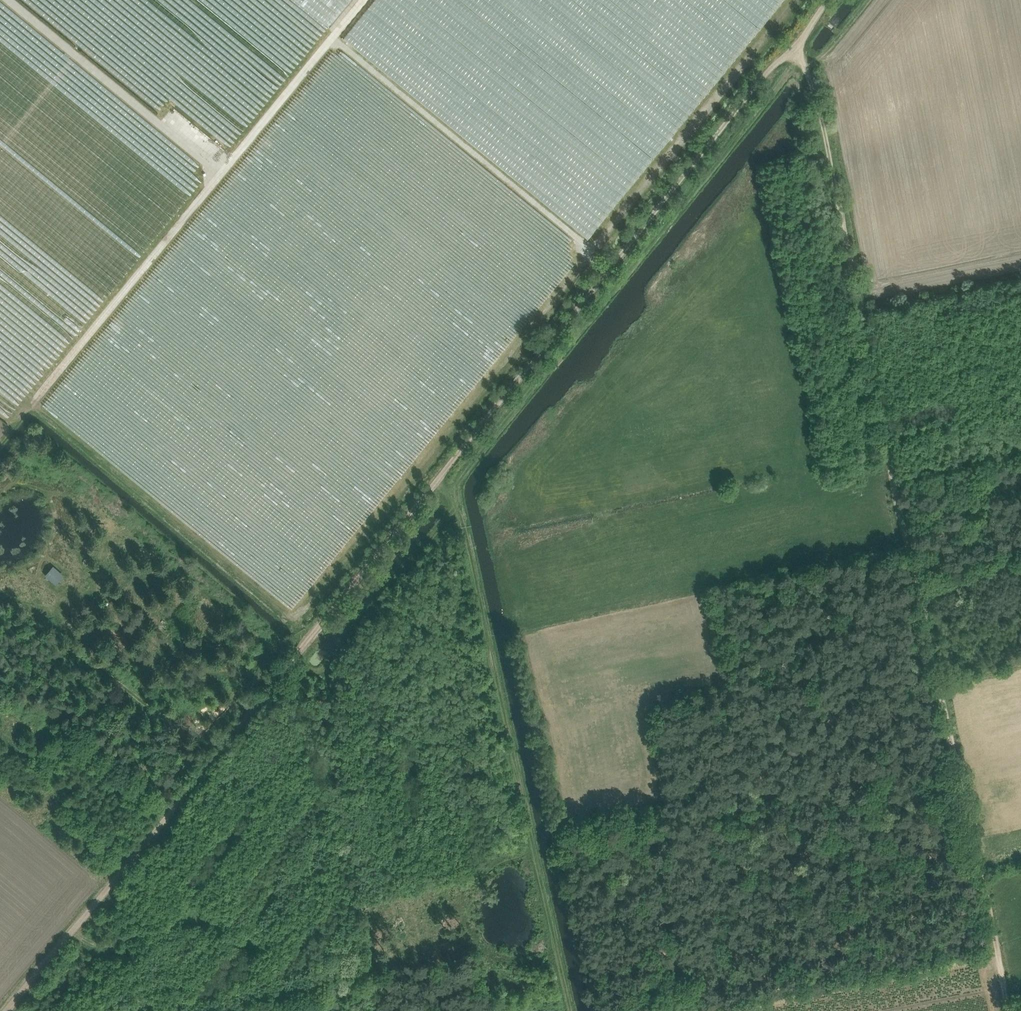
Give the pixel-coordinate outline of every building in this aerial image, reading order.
[(53,567),(47,575),(57,583),(63,575),(53,567)]
